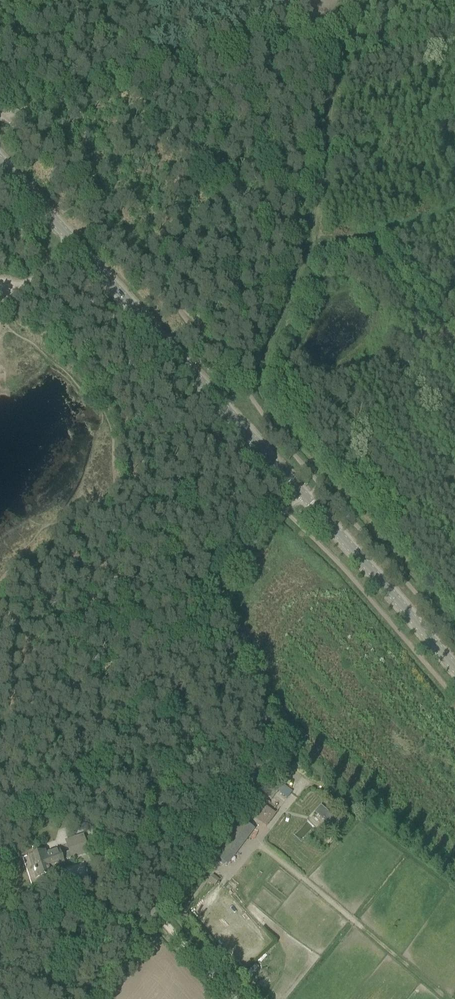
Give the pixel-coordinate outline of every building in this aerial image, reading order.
[(253,817),(266,827),(278,810),(269,802),(283,784),(275,779),(257,802),(261,805),(253,817)] [(314,812),(329,826),(335,820),(320,805),(314,812)] [(240,821),(215,855),(228,864),(253,831),(240,821)] [(309,822),(301,832),(306,837),(315,827),(309,822)] [(62,861),(88,853),(83,836),(66,842),(70,852),(60,855),(58,850),(44,854),(44,853),(30,858),(36,878),(51,873),(50,871),(64,867),(62,861)] [(206,883),(212,888),(219,881),(212,876),(206,883)]
